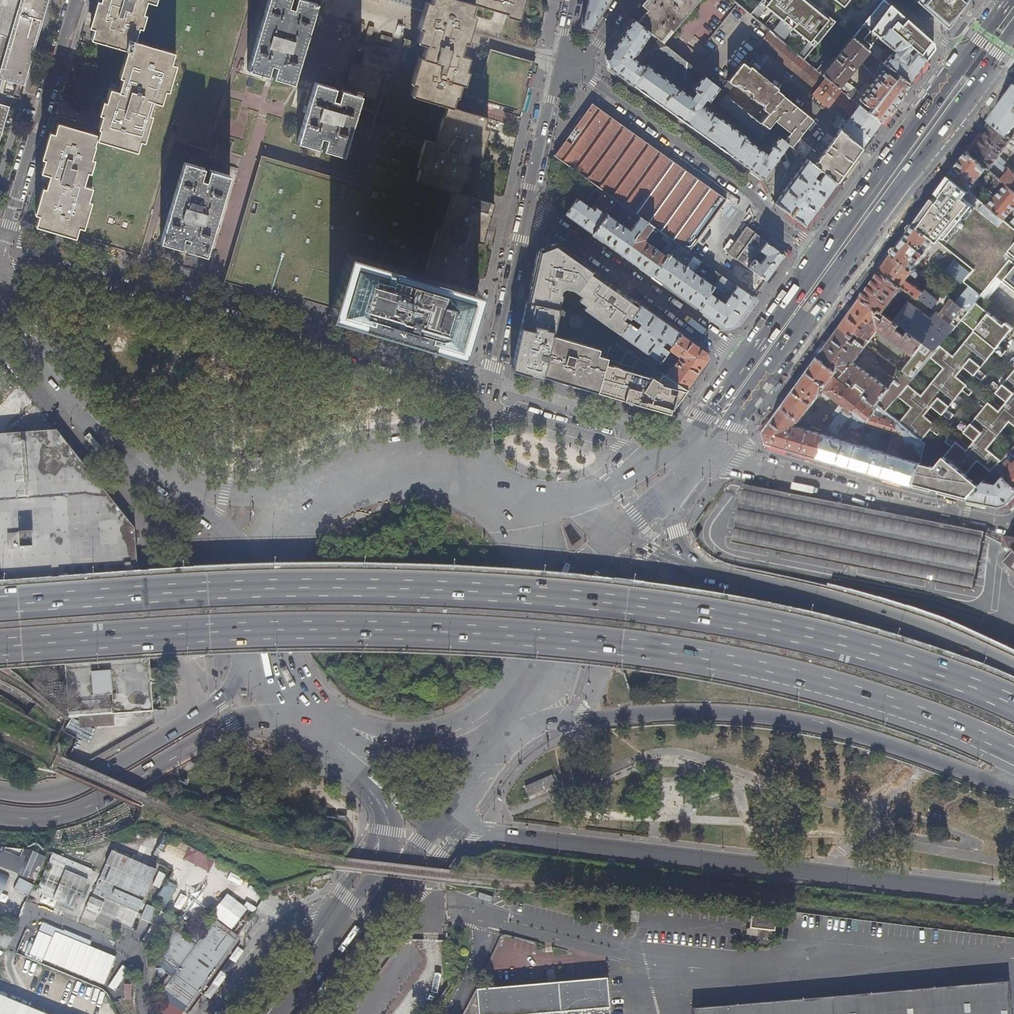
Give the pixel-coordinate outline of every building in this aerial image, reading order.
[(24,87),(51,0),(0,0),(0,4),(1,4),(0,7),(0,90),(3,81),(24,87)] [(52,133),(43,160),(44,160),(41,173),(49,175),(45,189),(42,188),(34,214),(37,215),(34,226),(74,237),(75,236),(139,255),(174,140),(208,149),(252,0),(100,0),(99,0),(97,0),(89,27),(93,28),(90,39),(127,49),(119,76),(122,77),(119,90),(110,88),(106,101),(102,101),(98,114),(102,115),(98,129),(59,117),(54,134),(52,133)] [(528,88),(526,87),(534,62),(490,50),(482,77),(465,72),(469,59),(460,56),(464,43),(467,44),(470,35),(475,18),(471,17),(474,6),(510,16),(509,19),(519,21),(526,0),(467,0),(467,2),(461,0),(389,0),(388,2),(422,12),(419,20),(416,28),(420,29),(416,43),(405,39),(395,75),(362,186),(261,157),(224,282),(302,305),(304,301),(330,309),(347,253),(424,275),(423,277),(462,288),(463,287),(476,243),(481,244),(494,204),(458,193),(461,180),(464,181),(468,167),(465,166),(469,154),(479,157),(487,130),(483,128),(486,117),(451,107),(454,96),(457,97),(458,94),(504,107),(503,112),(520,117),(526,96),(529,88),(528,88)] [(274,74),(273,77),(287,81),(294,83),(301,60),(312,21),(317,3),(313,2),(308,0),(296,0),(294,7),(289,5),(291,0),(268,0),(258,36),(253,51),(250,60),(248,69),(249,70),(267,75),(268,75),(269,73),(269,71),(271,66),(276,68),(274,74)] [(583,26),(590,29),(609,0),(589,0),(583,26)] [(650,34),(655,38),(663,44),(699,0),(646,0),(642,5),(648,10),(637,24),(650,34)] [(877,19),(874,16),(855,0),(732,0),(738,5),(770,32),(826,79),(839,89),(856,103),(858,100),(867,107),(868,107),(871,109),(867,113),(880,123),(908,85),(898,76),(894,80),(888,75),(883,71),(870,86),(868,84),(864,85),(859,92),(852,85),(843,82),(860,62),(868,52),(870,49),(874,44),(879,39),(887,28),(877,19)] [(928,11),(948,29),(970,0),(915,0),(928,11)] [(887,28),(926,61),(934,50),(934,44),(886,2),(876,13),(880,16),(877,19),(887,28)] [(703,76),(721,91),(728,81),(742,63),(742,64),(746,59),(747,60),(759,44),(770,32),(738,5),(705,45),(714,52),(706,61),(698,54),(689,65),(695,69),(703,76)] [(727,95),(721,91),(703,76),(693,91),(696,93),(692,98),(647,66),(646,65),(645,67),(634,59),(650,34),(637,24),(632,19),(607,57),(610,69),(762,178),(787,144),(783,141),(782,140),(779,137),(770,150),(771,151),(769,155),(748,140),(749,139),(747,139),(748,138),(702,105),(706,100),(709,103),(717,92),(725,98),(720,104),(763,140),(768,133),(772,136),(774,134),(769,129),(755,118),(727,95)] [(346,22),(342,36),(342,37),(348,39),(351,40),(355,25),(346,22)] [(898,76),(908,85),(926,61),(887,28),(879,39),(893,52),(892,55),(893,57),(890,55),(887,59),(882,54),(884,52),(874,44),(870,49),(873,52),(871,54),(885,65),(892,71),(898,76)] [(728,81),(721,91),(727,95),(733,87),(733,85),(736,85),(736,86),(742,91),(746,89),(751,94),(751,98),(751,99),(752,99),(762,106),(763,106),(763,110),(762,110),(755,118),(769,129),(775,122),(790,133),(783,141),(787,144),(799,154),(807,160),(819,170),(824,173),(837,183),(867,142),(880,123),(867,113),(856,103),(839,89),(826,79),(770,32),(759,44),(815,92),(813,95),(828,107),(833,100),(851,116),(847,122),(840,117),(838,120),(833,127),(839,131),(833,138),(828,134),(822,141),(822,144),(827,148),(820,157),(819,156),(819,153),(814,149),(813,151),(811,149),(812,148),(799,138),(813,121),(776,91),(777,90),(777,88),(751,68),(749,67),(748,68),(742,64),(742,63),(728,81)] [(687,79),(695,69),(689,65),(663,44),(655,38),(654,40),(658,43),(652,50),(687,79)] [(868,52),(860,62),(874,77),(885,65),(871,54),(868,52)] [(352,64),(349,78),(358,81),(362,66),(352,64)] [(894,80),(898,76),(892,71),(888,75),(894,80)] [(347,141),(353,119),(360,96),(341,90),(338,99),(332,98),(335,88),(315,82),(311,95),(309,103),(297,142),(310,146),(317,148),(320,139),(326,141),(323,150),(339,155),(342,156),(347,141)] [(991,119),(994,121),(1013,139),(1013,88),(991,119)] [(593,104),(556,155),(591,181),(598,186),(600,187),(603,190),(605,191),(618,200),(624,205),(628,208),(647,221),(677,243),(687,251),(689,252),(690,252),(727,200),(593,104)] [(9,107),(0,105),(0,137),(9,107)] [(969,150),(988,166),(1008,183),(1013,188),(1013,172),(1010,169),(1010,170),(1004,165),(1007,162),(1000,156),(1012,140),(1013,143),(1013,144),(1013,139),(994,121),(991,119),(986,127),(990,130),(986,135),(982,132),(969,150)] [(779,137),(782,140),(785,136),(778,130),(775,134),(779,137)] [(43,160),(52,133),(48,132),(41,159),(43,160)] [(763,179),(770,194),(799,154),(787,144),(762,178),(763,179)] [(969,150),(951,174),(971,190),(973,187),(976,182),(988,166),(969,150)] [(805,227),(837,183),(824,173),(818,180),(813,177),(819,170),(807,160),(775,205),(787,214),(793,206),(798,209),(792,217),(805,227)] [(206,256),(230,176),(185,162),(175,193),(160,242),(206,256)] [(1008,183),(988,166),(976,182),(995,198),(1008,183)] [(1013,243),(1013,226),(1006,219),(989,205),(985,202),(971,190),(951,174),(916,223),(939,241),(973,269),(963,281),(970,288),(980,295),(991,282),(997,275),(1012,256),(1007,252),(1013,243)] [(578,198),(566,215),(593,234),(607,214),(613,206),(618,200),(605,191),(592,208),(585,204),(598,186),(591,181),(579,199),(578,198)] [(989,205),(1006,219),(1013,209),(1013,188),(1008,183),(995,198),(989,205)] [(973,187),(971,190),(985,202),(987,199),(973,187)] [(618,200),(613,206),(620,211),(624,205),(618,200)] [(607,214),(593,234),(623,255),(647,221),(628,208),(622,217),(628,221),(624,226),(607,214)] [(1006,219),(1013,226),(1013,209),(1006,219)] [(647,221),(623,255),(652,276),(677,243),(647,221)] [(934,259),(963,281),(973,269),(939,241),(916,223),(895,253),(920,272),(932,282),(934,279),(921,269),(919,269),(917,268),(931,250),(937,255),(934,259)] [(728,254),(737,260),(756,234),(747,228),(728,254)] [(756,234),(737,260),(765,281),(784,255),(756,234)] [(695,256),(690,252),(689,252),(681,263),(679,261),(681,258),(682,258),(687,251),(677,243),(652,276),(699,309),(723,275),(702,261),(694,273),(687,267),(695,256)] [(997,275),(1013,289),(1013,243),(1007,252),(1012,256),(997,275)] [(539,255),(531,293),(572,318),(600,278),(557,247),(554,246),(550,246),(546,247),(543,249),(541,251),(539,255)] [(330,314),(460,352),(468,323),(478,291),(463,287),(462,288),(423,277),(424,275),(347,253),(330,309),(332,309),(330,314)] [(895,253),(882,270),(904,286),(927,304),(937,311),(940,306),(940,304),(937,302),(938,300),(925,291),(924,292),(908,281),(911,276),(915,279),(920,272),(895,253)] [(702,261),(695,256),(687,267),(694,273),(702,261)] [(882,270),(863,296),(885,313),(886,310),(904,286),(882,270)] [(754,297),(723,275),(699,309),(725,328),(732,327),(754,297)] [(613,343),(617,337),(620,334),(628,323),(632,318),(640,306),(600,278),(572,318),(613,343)] [(976,301),(981,296),(980,295),(970,288),(958,303),(964,308),(969,311),(976,301)] [(514,369),(525,372),(526,370),(541,375),(547,358),(546,357),(552,335),(598,348),(597,354),(607,358),(610,348),(613,343),(572,318),(531,293),(514,369)] [(863,296),(841,326),(863,343),(867,345),(879,328),(914,354),(901,371),(912,379),(931,357),(935,351),(890,316),(885,313),(863,296)] [(960,312),(964,308),(958,303),(952,298),(940,313),(952,323),(957,317),(959,317),(960,316),(961,314),(960,312)] [(1000,345),(1012,331),(1006,326),(988,311),(976,301),(969,311),(963,318),(976,329),(953,356),(940,345),(935,351),(931,357),(943,368),(921,395),(908,385),(898,397),(911,407),(900,421),(922,440),(931,430),(938,435),(942,430),(922,413),(930,403),(950,420),(955,415),(948,409),(963,390),(970,396),(975,390),(954,374),(962,364),(982,381),(987,375),(980,370),(996,351),(1002,356),(1007,351),(1002,346),(1000,345)] [(940,345),(957,326),(952,323),(940,313),(937,311),(931,318),(909,302),(901,313),(897,311),(895,313),(893,312),(891,314),(890,316),(935,351),(940,345)] [(671,347),(681,333),(641,305),(640,306),(632,318),(640,323),(637,328),(628,323),(620,334),(660,362),(663,359),(668,351),(660,346),(663,341),(671,347)] [(640,323),(632,318),(628,323),(637,328),(640,323)] [(819,355),(819,356),(836,370),(844,376),(854,363),(867,345),(863,343),(841,326),(819,355)] [(662,373),(688,389),(709,360),(707,352),(681,333),(671,347),(669,350),(679,358),(671,369),(663,363),(666,360),(663,359),(660,362),(655,369),(662,373)] [(605,364),(607,358),(597,354),(598,348),(552,335),(546,357),(547,358),(541,375),(555,379),(559,382),(596,392),(605,364)] [(617,337),(613,343),(629,353),(633,348),(617,337)] [(669,350),(671,347),(663,341),(660,346),(668,351),(669,350)] [(765,430),(769,442),(820,457),(826,435),(795,425),(799,420),(801,420),(821,394),(828,399),(830,396),(843,406),(830,425),(829,429),(830,429),(838,432),(853,412),(866,394),(844,376),(836,370),(819,356),(765,430)] [(854,363),(844,376),(866,394),(878,403),(889,389),(888,388),(854,363)] [(600,392),(609,395),(619,401),(619,400),(630,406),(666,417),(669,413),(670,413),(688,389),(662,373),(658,381),(650,376),(650,377),(619,368),(619,367),(612,364),(611,365),(605,364),(596,392),(597,393),(600,392)] [(878,403),(886,410),(898,397),(908,385),(912,379),(901,371),(897,368),(895,371),(899,374),(888,388),(889,389),(878,403)] [(1001,387),(994,381),(990,387),(1010,403),(1002,413),(982,396),(978,402),(984,408),(969,427),(962,421),(958,426),(978,443),(970,453),(950,436),(945,441),(952,447),(936,467),(928,465),(921,463),(919,468),(914,485),(920,487),(922,488),(968,500),(980,486),(969,475),(979,462),(991,474),(996,469),(1002,462),(989,450),(1009,425),(1012,422),(1013,424),(1013,371),(1001,387)] [(853,412),(838,432),(830,429),(828,436),(826,435),(820,457),(851,466),(914,485),(919,468),(921,463),(903,457),(907,444),(923,456),(927,443),(922,440),(900,421),(886,410),(878,403),(866,394),(853,412)] [(68,717),(151,712),(149,685),(156,684),(155,670),(148,670),(142,572),(136,572),(133,528),(56,431),(0,435),(0,583),(59,578),(68,717)] [(1013,485),(1013,454),(1012,452),(1002,462),(996,469),(1003,475),(1005,476),(1013,485)] [(996,469),(991,474),(996,479),(999,476),(1000,477),(1003,475),(996,469)] [(968,500),(990,504),(1001,506),(1009,504),(1013,498),(1013,485),(1005,476),(998,484),(985,481),(980,486),(968,500)] [(732,542),(973,590),(984,532),(744,484),(732,542)] [(1007,538),(1004,544),(1013,551),(1013,552),(1013,539),(1007,538)] [(1013,551),(1003,562),(1013,571),(1013,552),(1013,551)] [(551,775),(524,787),(528,798),(547,789),(548,790),(550,791),(552,791),(553,790),(554,788),(554,786),(553,783),(554,782),(551,775)] [(186,848),(181,862),(210,871),(214,857),(186,848)] [(156,868),(117,851),(98,894),(137,911),(156,868)] [(92,869),(52,852),(35,892),(75,908),(92,869)] [(152,885),(159,888),(164,874),(158,871),(152,885)] [(0,873),(0,898),(9,877),(0,873)] [(19,877),(12,888),(25,895),(31,885),(19,877)] [(158,908),(147,903),(141,917),(152,922),(158,908)] [(752,927),(774,931),(775,920),(753,916),(752,927)] [(185,1008),(235,939),(212,922),(196,945),(172,929),(156,951),(179,968),(172,978),(162,991),(185,1008)] [(162,991),(172,978),(169,975),(159,989),(162,991)] [(607,978),(475,990),(478,1013),(609,1013),(607,978)] [(690,1013),(1007,1013),(1004,982),(690,1008),(690,1013)] [(123,984),(122,1000),(130,1000),(130,984),(123,984)] [(103,996),(79,986),(71,1004),(95,1013),(103,996)] [(0,996),(0,1013),(43,1013),(0,996)]
